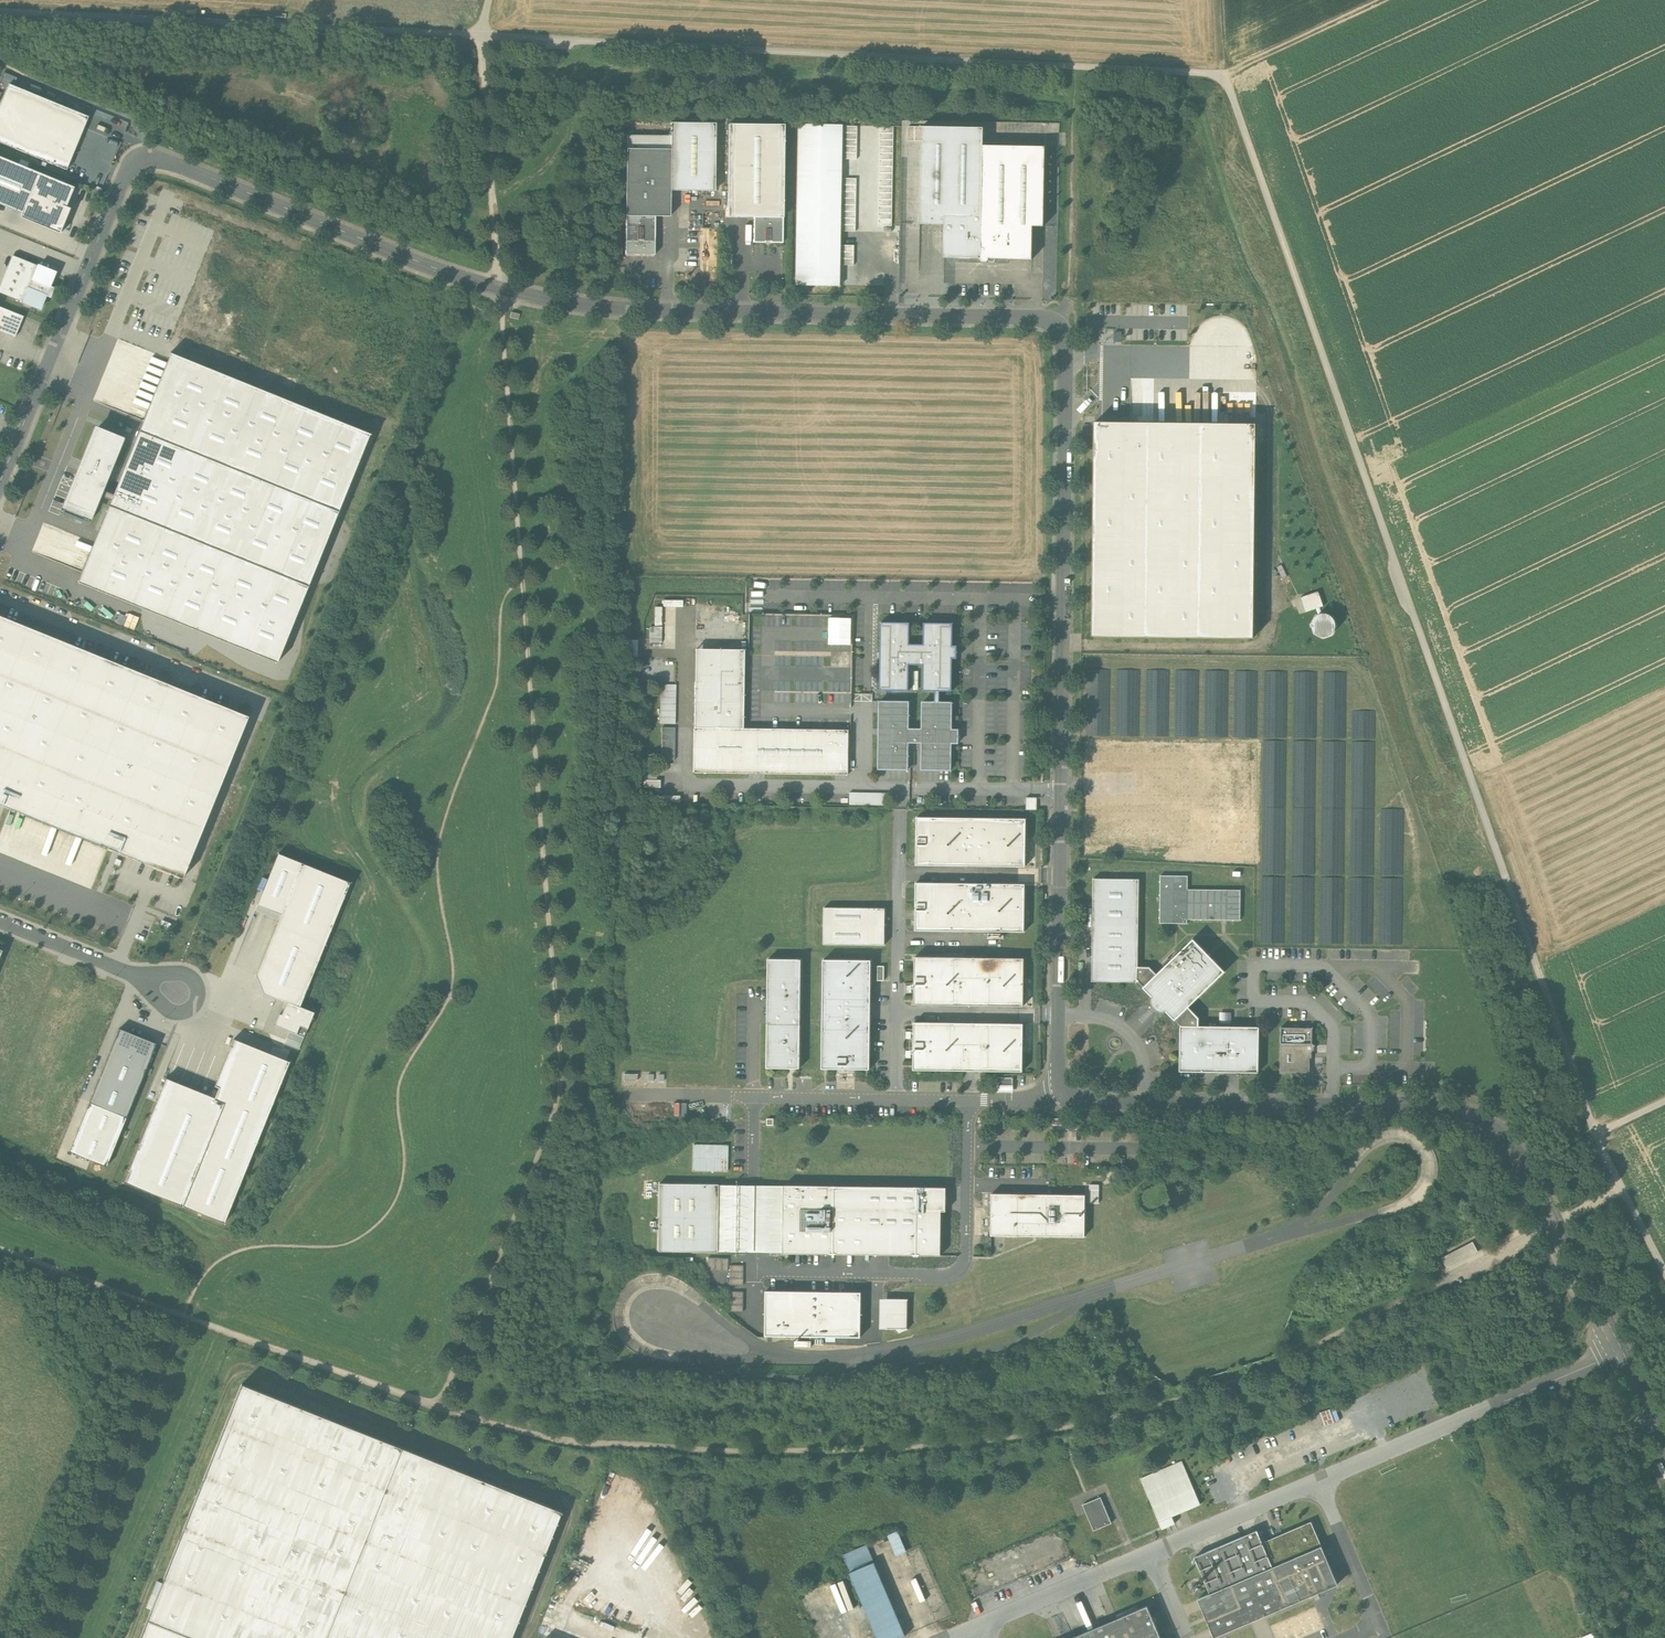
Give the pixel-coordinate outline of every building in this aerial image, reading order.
[(9,84),(0,106),(0,143),(67,170),(88,117),(9,84)] [(715,124),(671,123),(671,136),(627,136),(626,216),(655,216),(670,217),(670,191),(715,191),(715,124)] [(784,125),(729,124),(727,217),(753,217),(783,218),(784,125)] [(843,126),(798,125),(795,285),(840,286),(843,126)] [(922,127),(908,127),(908,141),(921,141),(922,127)] [(984,128),(922,127),(921,141),(920,224),(945,225),(944,258),(981,259),(983,146),(984,128)] [(1045,147),(983,146),(981,259),(981,260),(983,262),(987,262),(989,261),(989,259),(1032,259),(1033,226),(1044,227),(1045,147)] [(0,157),(0,205),(22,214),(20,218),(60,234),(71,209),(67,207),(75,188),(0,157)] [(655,216),(626,216),(625,255),(655,255),(655,216)] [(783,218),(753,217),(753,243),(782,243),(783,218)] [(900,233),(900,266),(907,266),(907,261),(916,261),(916,233),(900,233)] [(13,256),(0,288),(0,293),(23,302),(38,266),(13,256)] [(50,287),(55,273),(38,266),(23,302),(40,309),(46,296),(51,298),(54,288),(50,287)] [(0,307),(0,331),(15,337),(24,316),(0,307)] [(1123,328),(1100,328),(1100,343),(1123,343),(1123,328)] [(109,507),(78,583),(277,664),(308,587),(309,587),(308,586),(338,512),(339,513),(340,512),(339,512),(370,435),(371,436),(371,435),(170,353),(170,354),(171,355),(140,431),(139,431),(138,431),(139,432),(114,495),(101,490),(122,440),(96,429),(83,462),(86,463),(82,471),(80,470),(62,513),(88,523),(99,496),(111,501),(109,506),(108,505),(108,506),(109,507)] [(1131,378),(1132,415),(1136,415),(1135,402),(1161,402),(1161,389),(1154,389),(1154,378),(1131,378)] [(1239,404),(1240,411),(1250,410),(1249,403),(1239,404)] [(1256,425),(1095,423),(1092,637),(1253,638),(1256,425)] [(11,559),(0,555),(0,567),(7,569),(11,559)] [(1295,599),(1300,613),(1323,604),(1318,590),(1295,599)] [(1330,612),(1313,617),(1319,635),(1336,630),(1330,612)] [(797,631),(854,631),(854,613),(789,613),(789,623),(789,631),(797,632),(797,631)] [(0,617),(0,804),(182,878),(248,717),(0,617)] [(952,703),(939,702),(940,691),(952,692),(952,658),(957,659),(957,646),(953,646),(953,623),(924,623),(924,645),(910,644),(910,623),(881,622),(880,690),(909,691),(909,665),(923,665),(923,691),(935,691),(935,702),(922,702),(922,729),(908,729),(909,702),(879,702),(878,769),(908,770),(908,743),(922,743),(921,770),(951,770),(951,743),(958,743),(958,730),(952,730),(952,703)] [(662,627),(650,627),(649,643),(661,643),(662,627)] [(744,649),(696,648),(694,728),(743,729),(744,649)] [(676,685),(664,685),(664,691),(661,691),(660,724),(675,724),(676,685)] [(675,728),(662,728),(661,760),(675,761),(675,728)] [(743,729),(694,728),(693,772),(848,775),(849,730),(743,729)] [(1224,743),(1224,756),(1252,757),(1252,743),(1224,743)] [(887,793),(850,793),(849,805),(887,805),(887,793)] [(1037,798),(1026,798),(1026,810),(1037,810),(1037,798)] [(1026,819),(917,817),(916,865),(1025,867),(1026,819)] [(97,877),(105,849),(81,842),(78,850),(82,851),(79,862),(96,867),(94,873),(88,872),(88,874),(97,877)] [(350,883),(278,854),(257,905),(281,914),(256,975),(264,993),(287,1003),(299,1008),(350,883)] [(1188,876),(1160,876),(1160,923),(1187,924),(1187,920),(1187,890),(1188,890),(1188,876)] [(1139,879),(1093,879),(1092,982),(1137,982),(1138,982),(1138,967),(1139,879)] [(1025,884),(916,883),(915,931),(1024,932),(1025,884)] [(1188,890),(1187,890),(1187,920),(1240,920),(1241,890),(1188,890)] [(885,909),(824,908),(824,944),(885,945),(885,909)] [(1175,1020),(1181,1026),(1199,1026),(1199,1018),(1188,1007),(1225,972),(1193,939),(1156,974),(1149,967),(1138,967),(1138,982),(1143,987),(1143,988),(1146,992),(1152,997),(1151,999),(1151,1002),(1151,1004),(1152,1007),(1154,1009),(1156,1011),(1158,1012),(1161,1012),(1163,1012),(1165,1011),(1175,1021),(1175,1020)] [(1024,959),(915,957),(914,1005),(1023,1006),(1024,959)] [(801,959),(768,959),(767,1024),(801,1024),(801,959)] [(871,960),(823,960),(822,1069),(870,1070),(871,960)] [(299,1008),(287,1003),(282,1014),(280,1014),(276,1025),(288,1030),(286,1036),(302,1043),(314,1014),(299,1008)] [(1023,1024),(914,1022),(913,1070),(1022,1072),(1023,1024)] [(801,1024),(767,1024),(767,1068),(800,1069),(801,1024)] [(1262,1073),(1262,1027),(1199,1026),(1181,1026),(1181,1072),(1262,1073)] [(1312,1028),(1281,1028),(1280,1073),(1310,1074),(1310,1058),(1312,1058),(1312,1052),(1314,1050),(1314,1045),(1312,1043),(1312,1028)] [(156,1044),(119,1029),(69,1152),(106,1167),(156,1044)] [(124,1183),(225,1223),(289,1061),(233,1039),(214,1087),(219,1089),(215,1098),(165,1078),(124,1183)] [(1013,1078),(997,1078),(997,1087),(1013,1087),(1013,1078)] [(728,1145),(694,1145),(693,1171),(728,1172),(728,1145)] [(718,1185),(659,1184),(658,1252),(717,1253),(718,1185)] [(941,1188),(784,1186),(783,1254),(940,1256),(941,1212),(941,1211),(941,1205),(944,1205),(944,1195),(941,1194),(941,1188)] [(1085,1195),(991,1194),(991,1236),(1084,1237),(1085,1195)] [(1478,1252),(1472,1242),(1441,1258),(1446,1268),(1478,1252)] [(728,1259),(708,1259),(708,1272),(728,1272),(728,1259)] [(743,1266),(730,1266),(730,1286),(743,1286),(743,1266)] [(861,1293),(765,1291),(765,1336),(861,1337),(861,1293)] [(743,1292),(730,1292),(729,1312),(743,1312),(743,1292)] [(908,1300),(887,1299),(887,1300),(887,1328),(886,1328),(886,1329),(896,1329),(899,1333),(908,1329),(908,1323),(907,1323),(907,1300),(908,1300)] [(561,1512),(241,1384),(140,1637),(510,1637),(561,1512)] [(1336,1406),(1320,1412),(1326,1426),(1341,1420),(1336,1406)] [(1182,1461),(1140,1479),(1162,1529),(1175,1524),(1172,1517),(1200,1505),(1182,1461)] [(1111,1523),(1100,1497),(1083,1505),(1094,1531),(1111,1523)] [(1198,1599),(1213,1636),(1214,1637),(1338,1584),(1311,1522),(1262,1543),(1257,1530),(1194,1557),(1210,1594),(1198,1599)] [(897,1532),(888,1535),(897,1556),(906,1552),(897,1532)] [(867,1545),(842,1555),(878,1637),(901,1637),(906,1636),(867,1545)] [(993,1570),(986,1573),(989,1581),(996,1577),(993,1570)] [(997,1580),(990,1584),(992,1590),(1000,1587),(997,1580)] [(1072,1637),(1161,1637),(1147,1606),(1072,1637)] [(1273,1625),(1279,1637),(1298,1637),(1323,1628),(1314,1607),(1273,1625)]
